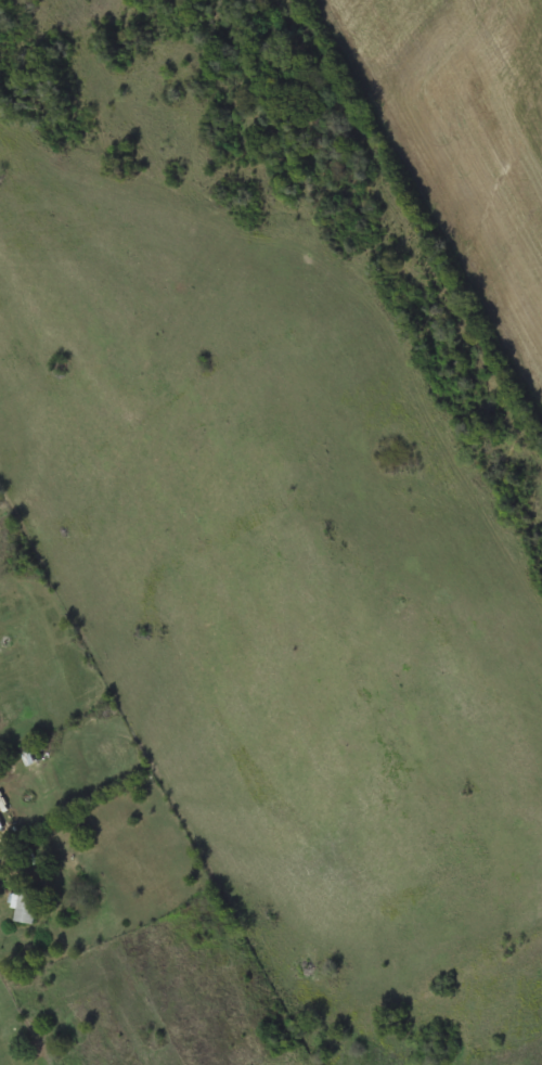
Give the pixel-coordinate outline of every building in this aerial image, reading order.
[(40,760),(34,747),(23,752),(28,765),(40,760)] [(43,889),(23,885),(15,919),(34,924),(43,889)]
